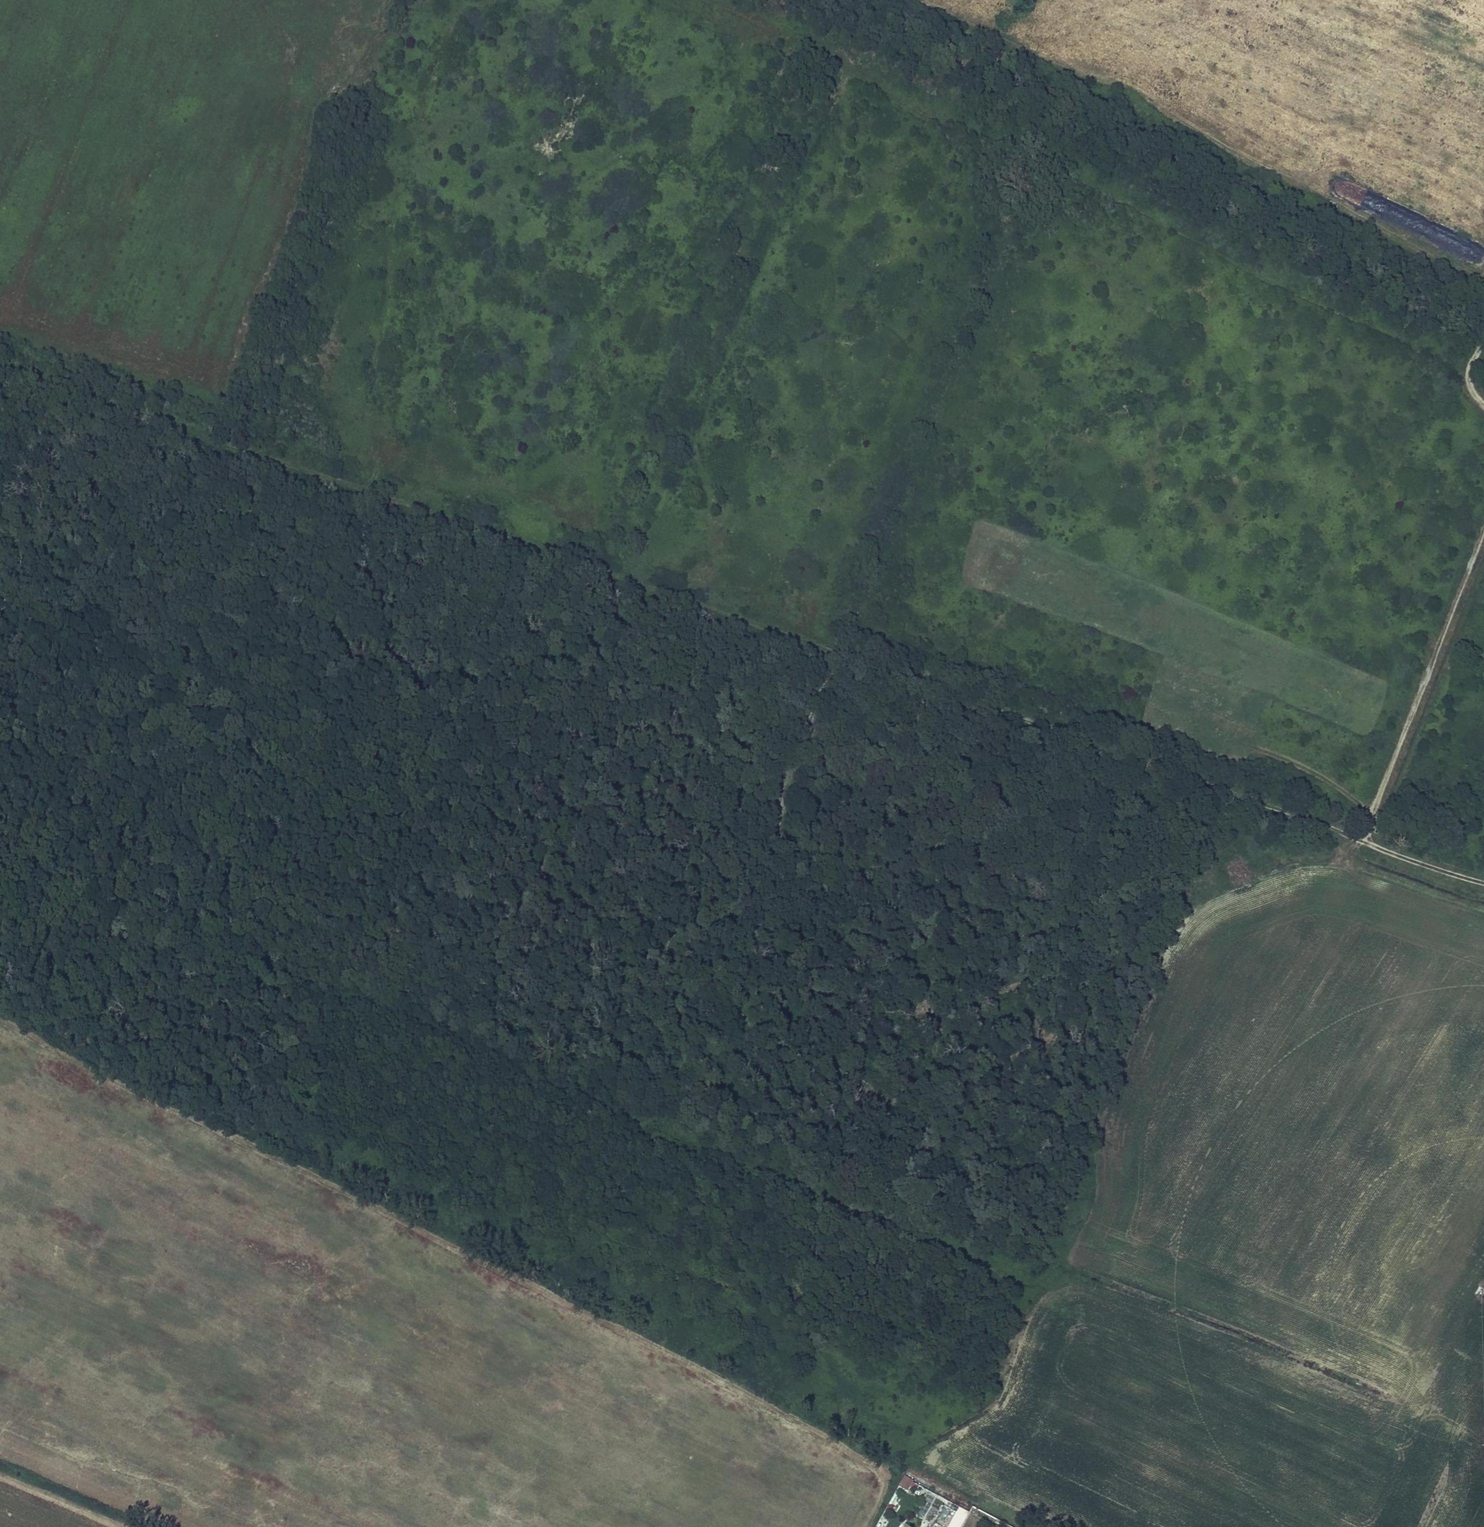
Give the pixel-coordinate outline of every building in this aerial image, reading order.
[(336,110),(325,105),(321,114),(332,119),(336,110)] [(905,1477),(899,1488),(913,1495),(919,1484),(905,1477)]
